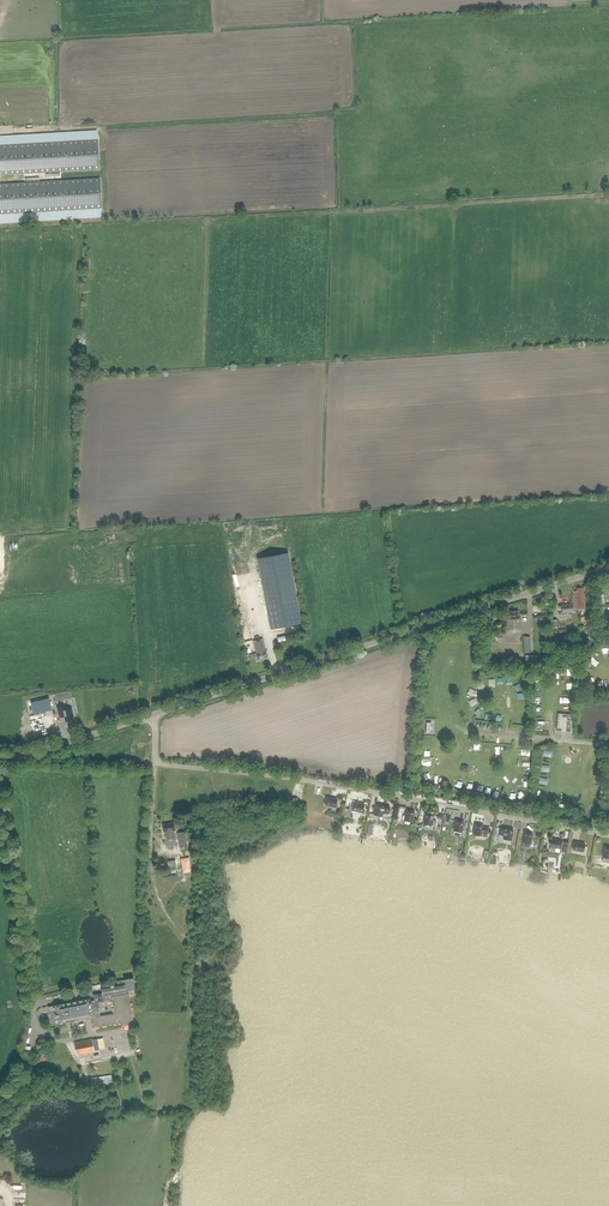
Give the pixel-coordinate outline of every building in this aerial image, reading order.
[(45,114),(0,116),(0,127),(46,125),(45,114)] [(0,145),(0,175),(99,169),(97,139),(0,145)] [(101,208),(100,178),(0,184),(0,214),(101,208)] [(257,558),(271,629),(301,623),(288,553),(257,558)] [(16,565),(16,583),(17,583),(28,583),(28,564),(27,564),(27,565),(21,565),(21,562),(24,562),(24,555),(16,555),(17,563),(18,562),(18,565),(16,565)] [(267,621),(260,579),(249,581),(256,616),(252,617),(253,623),(267,621)] [(586,609),(585,602),(584,589),(582,589),(581,588),(577,588),(577,591),(574,591),(575,610),(586,609)] [(249,613),(246,592),(238,593),(241,615),(249,613)] [(573,611),(573,603),(561,604),(562,612),(573,611)] [(507,631),(521,630),(521,618),(519,618),(518,611),(509,612),(509,619),(507,619),(507,631)] [(530,652),(530,636),(523,636),(523,638),(521,638),(521,642),(523,642),(523,653),(530,652)] [(258,660),(268,657),(263,639),(253,641),(256,653),(249,655),(250,658),(257,656),(258,660)] [(537,655),(525,655),(525,663),(537,662),(537,655)] [(49,698),(31,702),(34,713),(51,709),(49,698)] [(65,706),(58,709),(61,718),(66,716),(68,722),(75,719),(72,708),(66,710),(65,706)] [(572,714),(558,713),(556,730),(570,732),(572,714)] [(336,807),(337,799),(326,797),(325,805),(336,807)] [(363,812),(364,804),(353,802),(352,810),(363,812)] [(382,816),(383,812),(388,813),(389,808),(384,807),(384,805),(376,804),(374,815),(382,816)] [(412,822),(414,811),(407,810),(405,820),(412,822)] [(436,821),(432,820),(433,815),(426,813),(424,824),(431,825),(435,826),(436,825),(436,822),(436,821)] [(461,832),(463,822),(456,820),(454,831),(461,832)] [(174,831),(175,830),(174,823),(163,824),(164,832),(165,832),(166,841),(176,840),(174,831)] [(480,836),(481,832),(487,833),(488,828),(482,827),(482,825),(475,824),(473,834),(480,836)] [(511,840),(513,830),(499,827),(498,834),(504,835),(504,839),(511,840)] [(185,832),(177,833),(179,847),(187,846),(185,832)] [(530,844),(532,833),(525,832),(523,842),(530,844)] [(550,846),(551,847),(550,851),(555,852),(555,847),(561,848),(562,841),(551,839),(550,846)] [(583,851),(585,844),(574,842),(573,849),(583,851)] [(93,1028),(121,1023),(122,1026),(134,1024),(128,993),(127,993),(127,991),(135,989),(133,978),(124,979),(124,980),(117,981),(117,985),(102,988),(103,993),(93,995),(94,1000),(89,1001),(89,998),(53,1006),(48,1007),(52,1025),(57,1024),(66,1022),(67,1026),(70,1025),(69,1021),(91,1017),(93,1028)] [(74,1042),(76,1054),(94,1051),(94,1050),(99,1049),(97,1039),(92,1040),(92,1038),(74,1042)] [(114,1082),(113,1074),(92,1077),(94,1086),(114,1082)]
